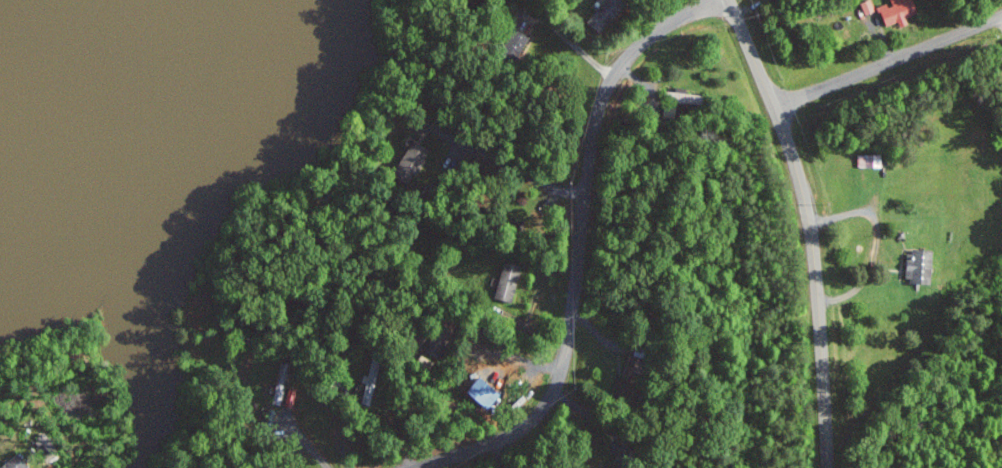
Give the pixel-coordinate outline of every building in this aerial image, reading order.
[(598,33),(631,5),(627,0),(606,0),(585,18),(598,33)] [(872,0),(869,0),(862,3),(867,14),(876,10),(872,0)] [(893,3),(880,8),(887,26),(903,20),(920,13),(915,0),(892,0),(893,3)] [(506,54),(521,58),(529,34),(514,29),(506,54)] [(400,165),(418,173),(430,148),(412,139),(400,165)] [(884,167),(883,154),(859,155),(859,168),(884,167)] [(925,282),(926,272),(934,273),(935,261),(933,261),(933,252),(910,250),(907,281),(925,282)] [(523,267),(504,262),(495,298),(514,303),(523,267)] [(275,387),(286,389),(290,364),(280,362),(275,387)] [(469,391),(483,404),(497,389),(482,376),(469,391)] [(19,453),(2,467),(28,467),(31,466),(19,453)]
